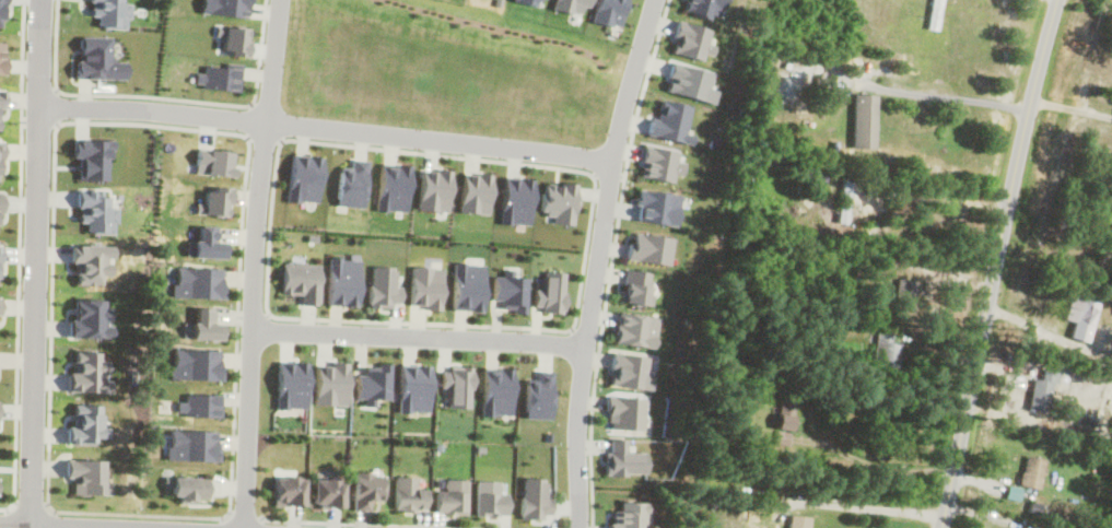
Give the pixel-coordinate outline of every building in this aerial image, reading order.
[(938,29),(940,0),(930,0),(928,29),(938,29)] [(875,95),(852,95),(852,147),(875,147),(875,95)] [(916,280),(896,278),(893,307),(913,309),(916,280)] [(1073,339),(1092,339),(1092,301),(1073,301),(1073,339)] [(894,375),(901,339),(875,334),(868,370),(894,375)] [(1046,412),(1053,382),(1057,383),(1059,372),(1043,368),(1041,380),(1035,378),(1028,408),(1046,412)] [(794,399),(778,398),(775,428),(791,430),(794,399)] [(1041,488),(1044,457),(1022,455),(1019,486),(1041,488)] [(368,499),(381,499),(381,473),(353,473),(353,509),(368,509),(368,499)] [(424,509),(424,488),(415,488),(415,476),(393,476),(393,509),(424,509)] [(302,505),(302,477),(273,477),(273,505),(302,505)] [(342,506),(342,479),(312,479),(312,506),(342,506)] [(465,479),(439,479),(439,513),(465,513),(465,479)]
